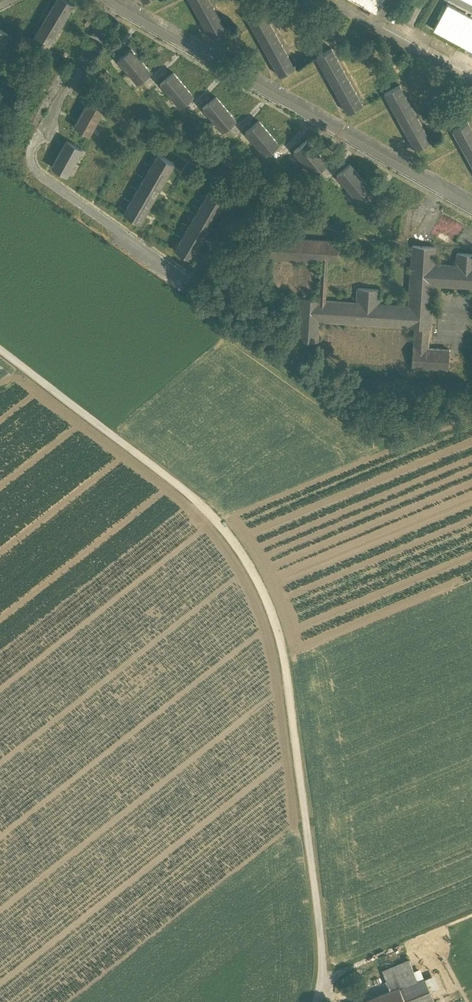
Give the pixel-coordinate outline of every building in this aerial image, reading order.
[(48,47),(73,4),(67,0),(56,0),(33,39),(48,47)] [(211,38),(226,30),(210,0),(190,0),(211,38)] [(377,12),(383,0),(351,0),(377,12)] [(471,41),(471,0),(470,0),(454,32),(471,41)] [(248,20),(278,76),(294,67),(264,11),(248,20)] [(332,47),(316,56),(347,112),(362,103),(332,47)] [(115,49),(106,57),(110,61),(118,54),(115,49)] [(131,49),(118,60),(137,83),(150,72),(131,49)] [(173,72),(160,83),(180,106),(193,96),(173,72)] [(142,82),(133,90),(137,94),(146,87),(142,82)] [(384,93),(414,149),(429,141),(399,85),(384,93)] [(146,87),(137,94),(141,99),(150,91),(146,87)] [(216,96),(203,107),(222,131),(235,120),(216,96)] [(74,126),(89,134),(104,108),(89,100),(74,126)] [(184,105),(175,113),(179,117),(188,110),(184,105)] [(188,110),(179,117),(183,122),(192,114),(188,110)] [(259,121),(246,131),(265,154),(278,144),(259,121)] [(471,166),(471,129),(467,121),(452,130),(471,166)] [(218,138),(226,147),(235,139),(227,130),(218,138)] [(52,167),(66,175),(81,148),(66,140),(52,167)] [(307,140),(294,151),(313,174),(326,163),(307,140)] [(123,213),(139,222),(174,163),(158,153),(123,213)] [(261,161),(269,170),(278,163),(270,154),(261,161)] [(337,175),(356,198),(369,187),(350,164),(337,175)] [(319,174),(310,181),(318,190),(327,183),(319,174)] [(175,250),(191,259),(225,199),(209,190),(175,250)] [(355,206),(359,211),(368,203),(364,199),(355,206)] [(412,245),(408,305),(378,304),(379,289),(357,288),(356,302),(324,301),(327,261),(336,261),(337,241),(270,237),(269,258),(321,260),(319,299),(299,298),(297,341),(317,342),(318,321),(407,326),(407,327),(415,327),(413,347),(412,347),(411,367),(448,369),(449,349),(428,348),(429,328),(430,328),(432,284),(471,287),(471,253),(457,252),(456,265),(434,264),(435,246),(412,245)] [(424,977),(416,958),(409,960),(417,980),(424,977)] [(409,960),(382,971),(390,990),(399,987),(417,980),(409,960)] [(417,980),(399,987),(406,1001),(432,1001),(434,1001),(424,977),(417,980)] [(373,998),(375,1001),(406,1001),(399,987),(390,990),(373,998)]
